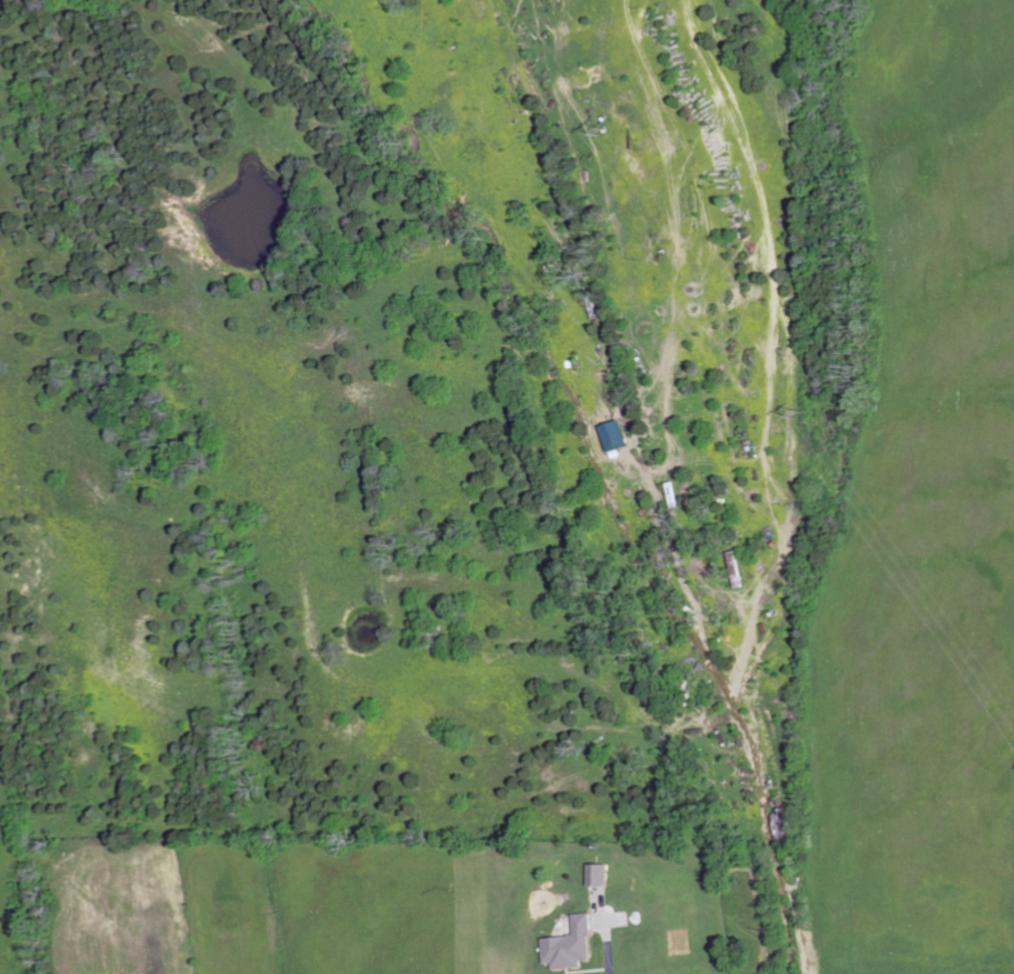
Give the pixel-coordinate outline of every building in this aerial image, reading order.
[(632,446),(623,420),(603,427),(612,454),(632,446)] [(610,866),(589,865),(589,887),(610,888),(610,866)] [(543,940),(545,965),(554,964),(554,971),(584,968),(584,961),(594,961),(590,913),(573,915),(575,937),(543,940)]
